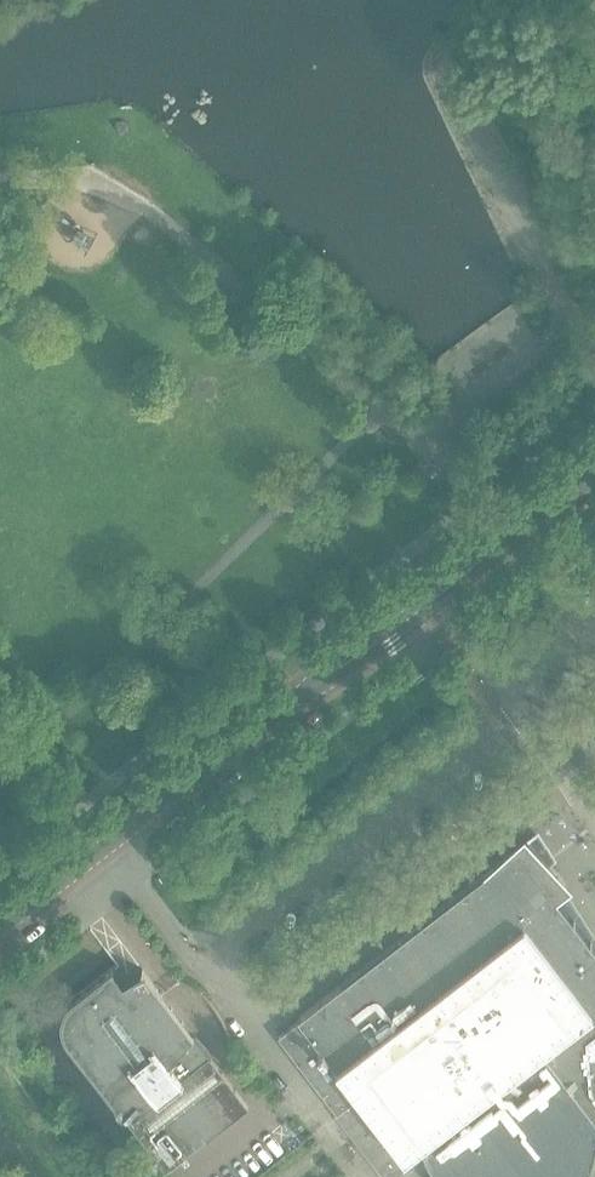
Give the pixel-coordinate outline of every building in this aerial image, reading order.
[(593,945),(557,900),(568,892),(544,860),(546,857),(547,853),(546,849),(544,846),(540,844),(536,844),(532,846),(528,840),(299,1017),(301,1019),(279,1036),(298,1062),(337,1113),(336,1114),(337,1116),(372,1160),(385,1176),(398,1176),(413,1165),(406,1155),(422,1143),(424,1148),(429,1159),(435,1171),(439,1176),(587,1176),(588,1173),(593,1161),(594,1153),(594,948),(593,945)] [(249,1108),(159,990),(143,969),(141,970),(143,973),(120,986),(118,984),(116,984),(115,983),(112,984),(105,975),(74,998),(68,1004),(64,1011),(62,1017),(62,1018),(62,1026),(63,1034),(67,1041),(69,1044),(123,1113),(129,1109),(134,1115),(128,1119),(167,1171),(249,1108)]
